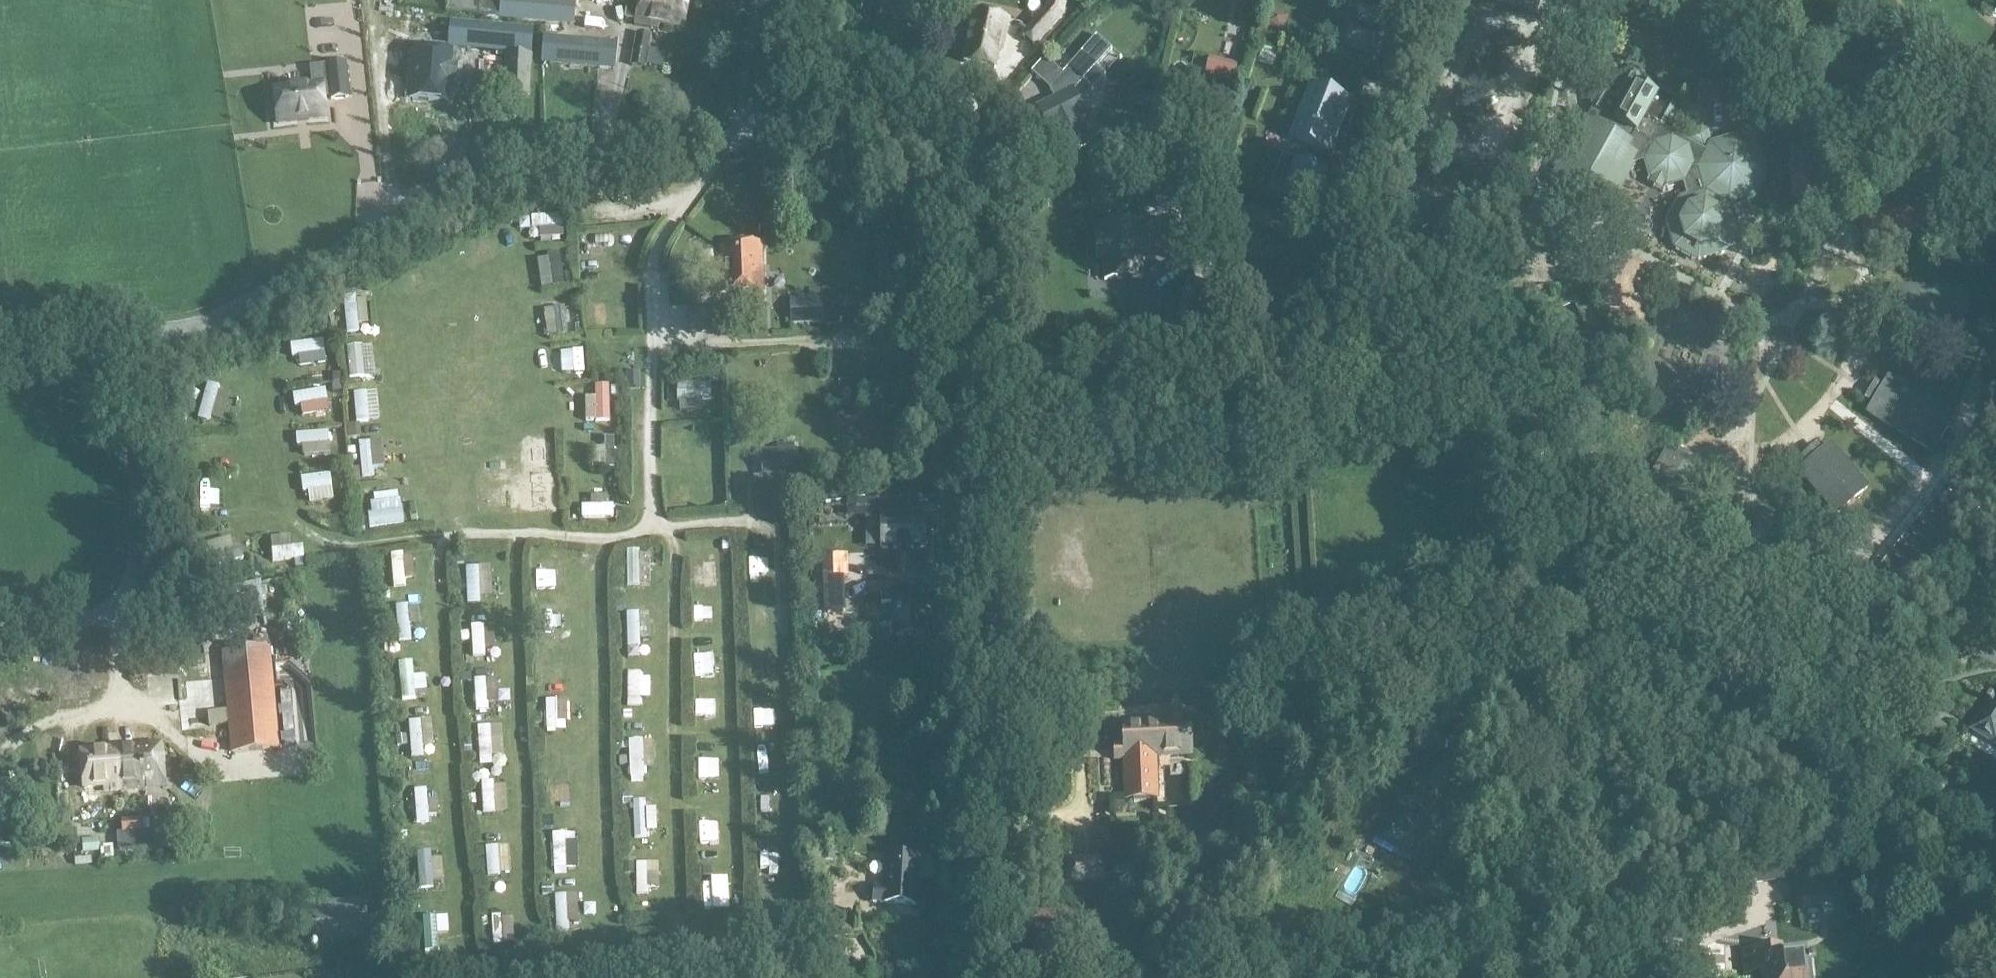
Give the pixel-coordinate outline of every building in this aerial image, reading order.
[(499,21),(575,28),(577,0),(574,0),(501,0),(499,20),(499,21)] [(628,3),(687,13),(689,0),(640,0),(639,3),(628,1),(628,3)] [(1036,47),(1064,16),(1067,0),(1046,0),(1045,7),(1021,35),(1036,47)] [(1543,0),(1514,0),(1539,9),(1543,0)] [(684,29),(687,13),(628,3),(625,19),(636,21),(635,26),(652,28),(653,24),(684,29)] [(971,28),(964,61),(995,68),(1003,34),(1005,35),(1009,18),(972,10),(969,27),(971,28)] [(1263,26),(1280,32),(1285,20),(1282,15),(1273,11),(1265,15),(1263,26)] [(452,21),(448,48),(482,51),(493,53),(505,54),(503,96),(531,98),(533,54),(532,54),(534,29),(452,21)] [(1347,22),(1339,45),(1376,58),(1376,57),(1388,61),(1396,38),(1384,35),(1347,22)] [(926,44),(930,29),(908,24),(905,39),(926,44)] [(646,69),(652,36),(637,33),(631,67),(646,69)] [(544,36),(541,64),(615,71),(618,43),(544,36)] [(1086,116),(1074,92),(1111,50),(1096,36),(1062,74),(1045,58),(1031,73),(1049,89),(1054,99),(1037,108),(1051,134),(1054,132),(1066,156),(1093,143),(1081,119),(1086,116)] [(451,65),(452,53),(418,50),(412,100),(447,103),(449,89),(455,89),(458,65),(451,65)] [(1205,77),(1233,83),(1237,65),(1209,59),(1205,77)] [(279,124),(325,119),(322,95),(330,94),(331,100),(349,98),(345,65),(312,69),(314,86),(275,90),(279,124)] [(1628,74),(1615,97),(1603,90),(1575,140),(1577,141),(1568,156),(1566,154),(1552,180),(1571,190),(1573,186),(1591,196),(1589,200),(1608,210),(1630,170),(1628,165),(1645,160),(1650,177),(1666,186),(1683,181),(1687,196),(1680,198),(1668,222),(1675,247),(1698,260),(1723,252),(1736,229),(1733,220),(1749,216),(1745,200),(1753,197),(1766,174),(1758,149),(1735,136),(1710,144),(1704,151),(1655,124),(1666,103),(1653,96),(1654,95),(1636,85),(1639,79),(1637,75),(1633,72),(1628,74)] [(1311,165),(1283,154),(1270,188),(1314,205),(1327,172),(1325,172),(1325,171),(1319,168),(1325,155),(1332,158),(1333,156),(1329,154),(1334,142),(1335,143),(1351,102),(1310,86),(1309,87),(1316,90),(1296,140),(1316,148),(1315,152),(1316,152),(1311,165)] [(1156,103),(1169,108),(1173,95),(1160,90),(1156,103)] [(650,102),(642,92),(631,101),(640,111),(650,102)] [(1158,209),(1205,203),(1202,183),(1155,189),(1158,209)] [(1869,187),(1865,193),(1870,197),(1874,190),(1869,187)] [(1904,197),(1909,201),(1913,194),(1908,191),(1904,197)] [(567,211),(566,201),(558,202),(558,212),(567,211)] [(1924,204),(1918,209),(1922,214),(1928,208),(1924,204)] [(535,225),(535,237),(565,236),(565,224),(535,225)] [(1132,278),(1142,277),(1141,258),(1179,255),(1177,225),(1137,228),(1137,224),(1101,226),(1102,233),(1097,234),(1099,262),(1103,262),(1104,279),(1114,279),(1117,284),(1129,283),(1132,278)] [(1940,236),(1944,240),(1950,235),(1946,231),(1940,236)] [(763,245),(720,246),(721,294),(763,293),(763,245)] [(1956,246),(1949,249),(1951,255),(1959,252),(1956,246)] [(573,271),(565,272),(566,285),(574,284),(573,271)] [(1962,281),(1964,287),(1972,284),(1969,279),(1962,281)] [(790,299),(792,326),(830,323),(829,297),(790,299)] [(1831,344),(1844,322),(1811,303),(1786,346),(1808,359),(1820,338),(1831,344)] [(351,308),(352,341),(373,340),(372,307),(351,308)] [(1545,328),(1541,324),(1535,329),(1539,334),(1545,328)] [(1774,329),(1766,339),(1776,347),(1784,337),(1774,329)] [(1560,361),(1567,356),(1563,351),(1557,356),(1560,361)] [(1575,366),(1571,361),(1565,366),(1569,371),(1575,366)] [(328,362),(308,364),(310,389),(330,388),(328,362)] [(361,363),(361,379),(372,379),(373,363),(361,363)] [(566,364),(568,398),(577,398),(576,363),(566,364)] [(566,396),(565,368),(557,368),(557,397),(566,396)] [(640,373),(626,373),(627,388),(640,388),(640,373)] [(334,383),(340,383),(342,383),(341,375),(333,375),(334,383)] [(1995,386),(1956,375),(1953,389),(1992,399),(1995,386)] [(340,383),(334,383),(332,384),(333,392),(341,392),(340,383)] [(620,386),(609,386),(609,395),(620,395),(620,386)] [(1591,398),(1597,393),(1593,388),(1587,394),(1591,398)] [(196,401),(200,394),(192,389),(188,397),(196,401)] [(844,394),(843,403),(862,404),(862,394),(844,394)] [(328,402),(300,403),(301,425),(328,424),(328,402)] [(1933,403),(1925,415),(1959,437),(1967,425),(1933,403)] [(1961,414),(1955,410),(1951,415),(1958,419),(1961,414)] [(1952,449),(1959,437),(1925,415),(1917,427),(1952,449)] [(345,425),(347,437),(361,436),(360,423),(345,425)] [(899,441),(899,427),(886,428),(887,442),(899,441)] [(1667,447),(1657,437),(1627,463),(1636,474),(1667,447)] [(1889,447),(1916,477),(1926,467),(1899,437),(1889,447)] [(1936,439),(1932,444),(1939,448),(1942,443),(1936,439)] [(1623,447),(1619,443),(1613,448),(1617,453),(1623,447)] [(335,444),(302,445),(302,459),(315,458),(315,469),(336,469),(335,444)] [(672,465),(682,465),(681,444),(672,444),(672,465)] [(1905,486),(1916,477),(1889,447),(1878,456),(1905,486)] [(799,476),(797,449),(760,451),(762,477),(799,476)] [(550,469),(549,452),(529,454),(530,471),(550,469)] [(1929,460),(1923,455),(1919,459),(1924,465),(1929,460)] [(1651,470),(1657,464),(1653,460),(1647,465),(1651,470)] [(1666,498),(1679,505),(1698,470),(1686,463),(1666,498)] [(360,482),(359,468),(350,469),(351,483),(360,482)] [(192,469),(182,470),(183,478),(193,477),(192,469)] [(1711,477),(1698,470),(1679,505),(1691,512),(1711,477)] [(1676,478),(1671,475),(1667,482),(1672,485),(1676,478)] [(1858,477),(1845,481),(1858,520),(1872,515),(1858,477)] [(1899,488),(1903,484),(1898,478),(1893,482),(1899,488)] [(1858,520),(1845,481),(1831,486),(1845,524),(1858,520)] [(312,487),(311,499),(336,500),(337,488),(312,487)] [(1817,490),(1803,491),(1807,532),(1821,530),(1817,490)] [(1705,501),(1709,494),(1703,491),(1700,498),(1705,501)] [(1760,495),(1746,491),(1736,530),(1749,534),(1760,495)] [(1793,533),(1807,532),(1803,491),(1789,493),(1793,533)] [(1867,502),(1873,500),(1870,493),(1865,495),(1867,502)] [(207,523),(229,521),(227,494),(204,496),(207,523)] [(897,501),(865,502),(865,518),(876,518),(877,548),(882,548),(882,549),(898,549),(910,549),(926,548),(925,516),(897,517),(897,501)] [(374,532),(384,531),(383,502),(373,502),(374,532)] [(1838,504),(1832,506),(1835,514),(1840,512),(1838,504)] [(625,513),(617,513),(616,523),(624,524),(625,513)] [(194,550),(201,548),(199,540),(192,542),(194,550)] [(466,564),(466,553),(457,552),(457,565),(466,564)] [(833,554),(812,555),(812,579),(833,578),(833,554)] [(279,561),(281,570),(307,566),(306,557),(279,561)] [(626,576),(624,559),(616,560),(617,577),(626,576)] [(262,565),(254,566),(255,576),(263,575),(262,565)] [(395,570),(399,599),(409,598),(405,568),(395,570)] [(833,578),(812,579),(814,613),(843,612),(841,578),(833,578)] [(471,579),(472,607),(482,607),(481,579),(471,579)] [(260,582),(219,588),(220,617),(264,612),(260,582)] [(925,590),(881,592),(881,604),(893,604),(895,636),(927,635),(925,590)] [(616,613),(624,612),(624,604),(616,605),(616,613)] [(710,634),(709,612),(698,613),(699,634),(710,634)] [(416,645),(413,618),(403,619),(406,646),(416,645)] [(653,621),(629,622),(629,655),(654,654),(653,621)] [(470,641),(469,631),(459,632),(460,642),(470,641)] [(204,647),(132,657),(135,679),(181,672),(207,668),(204,647)] [(279,749),(270,648),(222,652),(231,754),(279,749)] [(563,694),(563,667),(544,667),(544,694),(563,694)] [(472,683),(472,675),(464,675),(464,683),(472,683)] [(409,706),(419,706),(418,676),(407,676),(409,706)] [(470,688),(462,689),(462,698),(471,697),(470,688)] [(1973,729),(1986,737),(1987,737),(1988,738),(1990,738),(1991,738),(1995,737),(1995,693),(1973,729)] [(286,708),(289,758),(299,758),(296,708),(286,708)] [(560,738),(561,710),(550,710),(550,738),(560,738)] [(542,724),(541,715),(531,714),(532,725),(542,724)] [(1165,724),(1124,726),(1125,743),(1125,761),(1127,799),(1134,799),(1134,802),(1149,802),(1149,798),(1154,798),(1152,755),(1155,755),(1190,754),(1189,724),(1188,724),(1186,724),(1185,714),(1167,715),(1168,724),(1165,724)] [(414,768),(428,769),(428,758),(437,758),(437,732),(415,731),(414,768)] [(407,745),(406,736),(396,737),(397,746),(407,745)] [(482,737),(484,770),(507,768),(505,736),(482,737)] [(141,747),(116,750),(119,784),(120,791),(165,787),(163,745),(141,747)] [(116,750),(82,753),(85,787),(106,785),(107,792),(120,791),(119,784),(116,750)] [(634,782),(645,783),(645,773),(654,773),(654,754),(634,754),(634,782)] [(628,765),(627,758),(619,758),(620,766),(628,765)] [(700,768),(699,788),(710,788),(711,768),(700,768)] [(422,818),(433,818),(433,790),(423,790),(422,818)] [(486,791),(487,823),(499,822),(499,791),(486,791)] [(476,804),(475,795),(468,796),(469,805),(476,804)] [(623,806),(634,805),(632,795),(623,795),(623,806)] [(1432,819),(1396,801),(1378,837),(1414,855),(1432,819)] [(552,817),(541,818),(541,829),(553,828),(552,817)] [(122,833),(117,833),(118,850),(166,847),(164,822),(153,822),(153,818),(122,820),(122,833)] [(407,842),(407,831),(395,832),(395,842),(407,842)] [(76,866),(92,864),(91,853),(100,852),(99,839),(82,841),(83,853),(75,854),(76,866)] [(492,841),(491,869),(501,869),(502,858),(511,858),(511,842),(492,841)] [(427,873),(438,872),(437,842),(426,843),(427,873)] [(1065,858),(1066,884),(1104,882),(1103,856),(1065,858)] [(886,857),(885,888),(873,887),(873,903),(917,905),(919,859),(886,857)] [(1805,861),(1722,873),(1725,900),(1744,899),(1741,877),(1754,875),(1755,884),(1807,878),(1805,861)] [(634,874),(634,863),(624,863),(624,874),(634,874)] [(640,873),(641,905),(652,904),(652,873),(640,873)] [(551,895),(551,886),(542,886),(543,895),(551,895)] [(1123,903),(1129,912),(1139,904),(1133,896),(1123,903)] [(382,939),(379,898),(298,904),(301,945),(382,939)] [(571,905),(560,905),(561,941),(572,941),(571,905)] [(851,912),(831,914),(833,939),(853,937),(851,912)] [(1741,950),(1744,974),(1763,972),(1764,977),(1805,977),(1802,957),(1783,959),(1782,950),(1770,952),(1769,947),(1741,950)]
